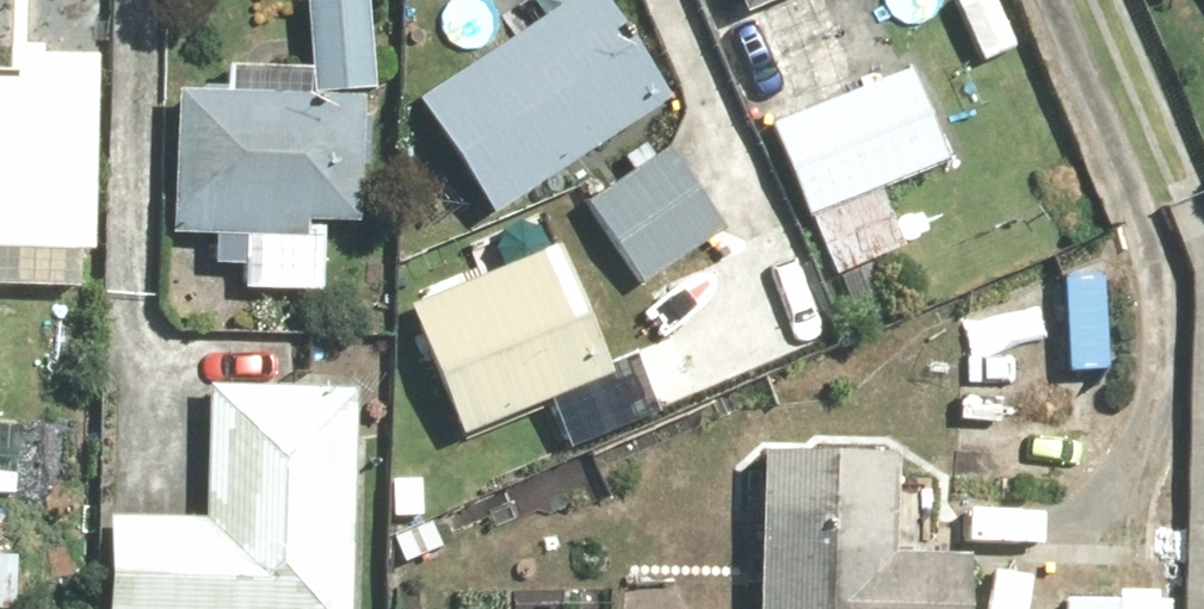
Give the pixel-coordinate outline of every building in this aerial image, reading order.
[(327,236),(353,237),(363,0),(309,0),(305,92),(274,90),(276,61),(230,59),(228,88),(171,86),(165,229),(195,230),(194,265),(239,267),(238,289),(324,293),(327,236)] [(666,92),(600,0),(522,0),(507,11),(520,29),(414,105),(493,216),(666,92)] [(784,0),(740,0),(747,16),(784,0)] [(951,0),(980,61),(1019,43),(999,0),(951,0)] [(77,252),(94,253),(96,53),(16,50),(14,82),(0,81),(0,286),(75,289),(77,252)] [(948,163),(907,66),(770,124),(833,274),(908,243),(885,189),(948,163)] [(666,139),(582,197),(641,282),(725,224),(666,139)] [(467,270),(469,276),(403,302),(457,438),(613,376),(563,248),(557,234),(467,270)] [(202,381),(196,518),(107,514),(103,608),(354,608),(363,390),(202,381)] [(895,482),(896,456),(760,451),(755,608),(963,608),(964,555),(926,554),(929,483),(895,482)] [(1027,569),(988,568),(984,608),(1026,608),(1027,569)] [(1116,608),(1170,608),(1170,596),(1116,594),(1116,600),(1116,608)] [(1064,608),(1116,608),(1116,600),(1065,598),(1064,608)]
